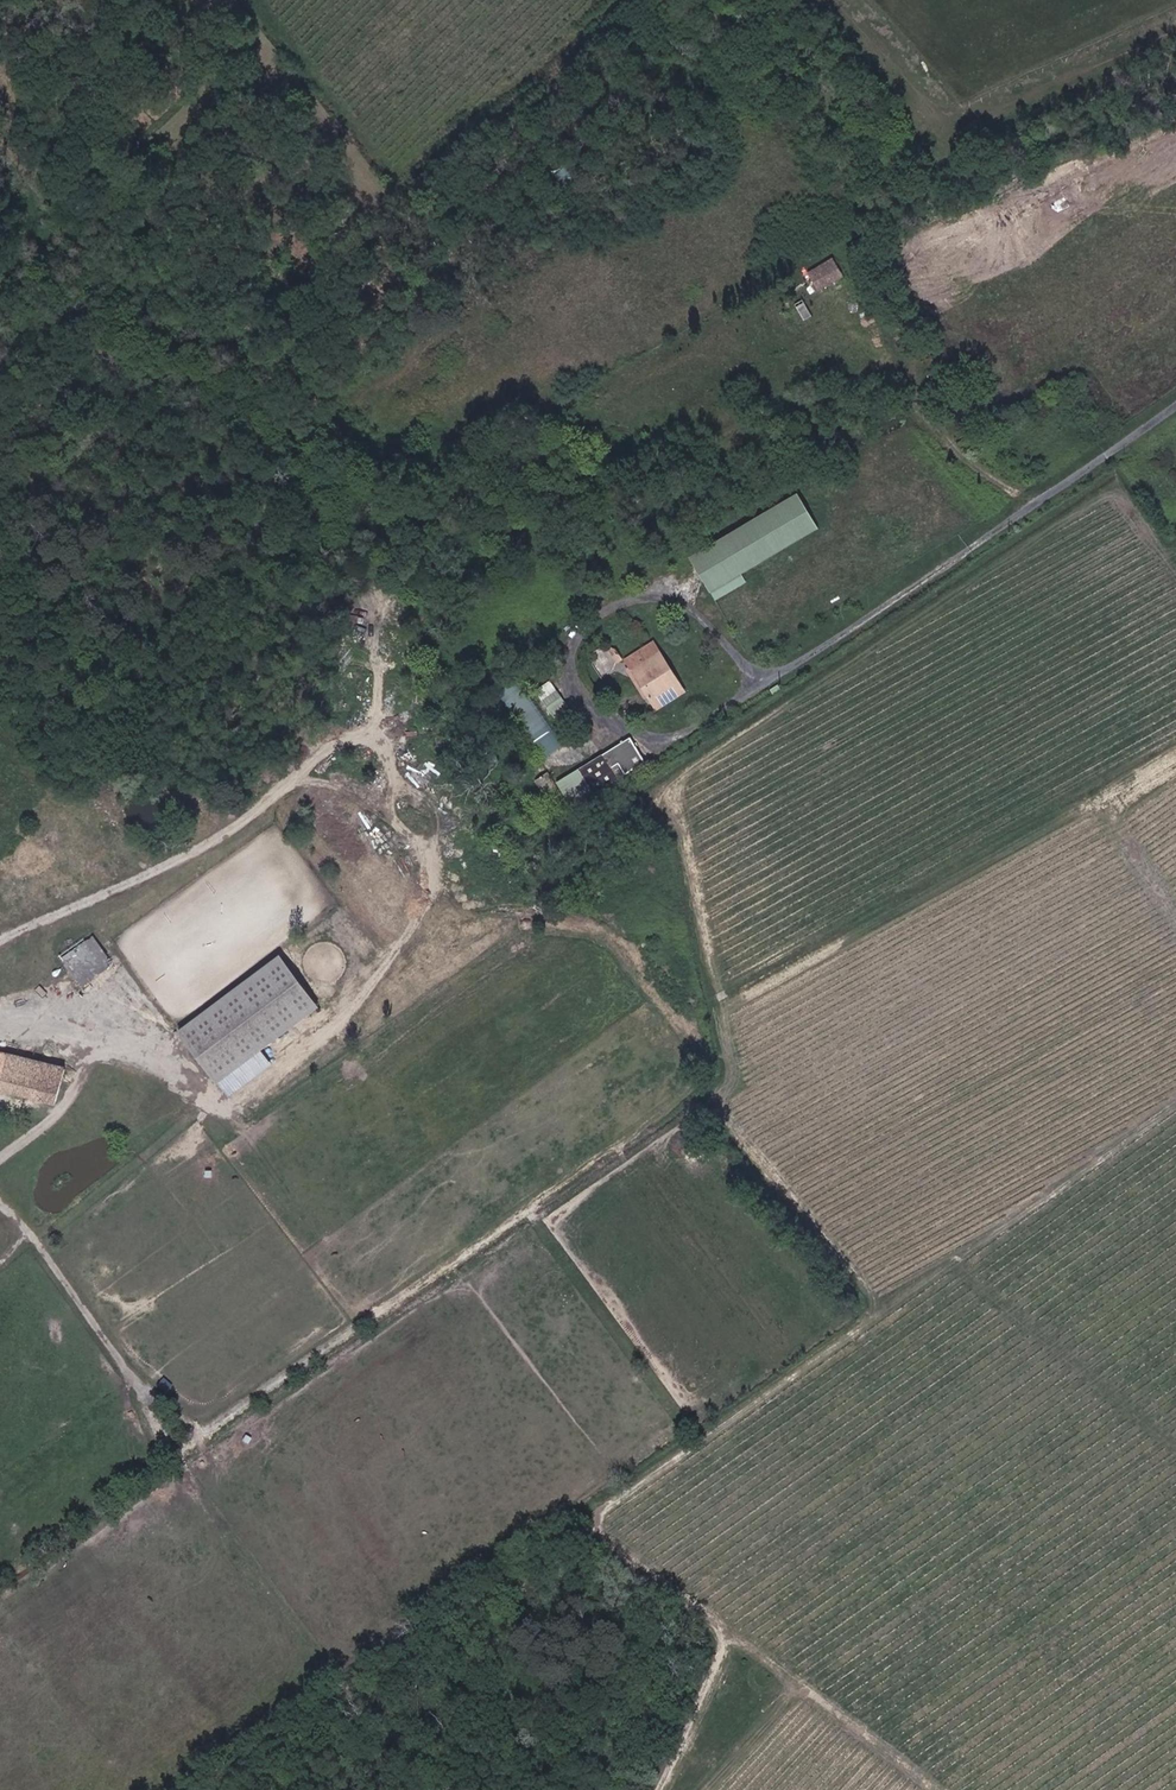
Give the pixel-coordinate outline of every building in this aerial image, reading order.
[(833,257),(808,270),(818,291),(843,278),(833,257)] [(713,598),(821,534),(801,499),(692,563),(713,598)] [(678,694),(663,670),(668,667),(655,647),(628,664),(655,708),(678,694)] [(658,713),(686,697),(668,667),(663,670),(678,694),(655,708),(658,713)] [(552,679),(536,689),(553,715),(569,704),(552,679)] [(547,721),(531,734),(548,756),(564,743),(547,721)] [(627,772),(643,760),(628,741),(615,751),(627,772)] [(615,751),(609,756),(625,775),(627,772),(615,751)] [(79,984),(107,969),(101,957),(105,954),(95,936),(62,953),(79,984)] [(220,1084),(319,1008),(280,957),(181,1033),(220,1084)] [(59,1106),(68,1071),(0,1054),(0,1091),(59,1106)]
